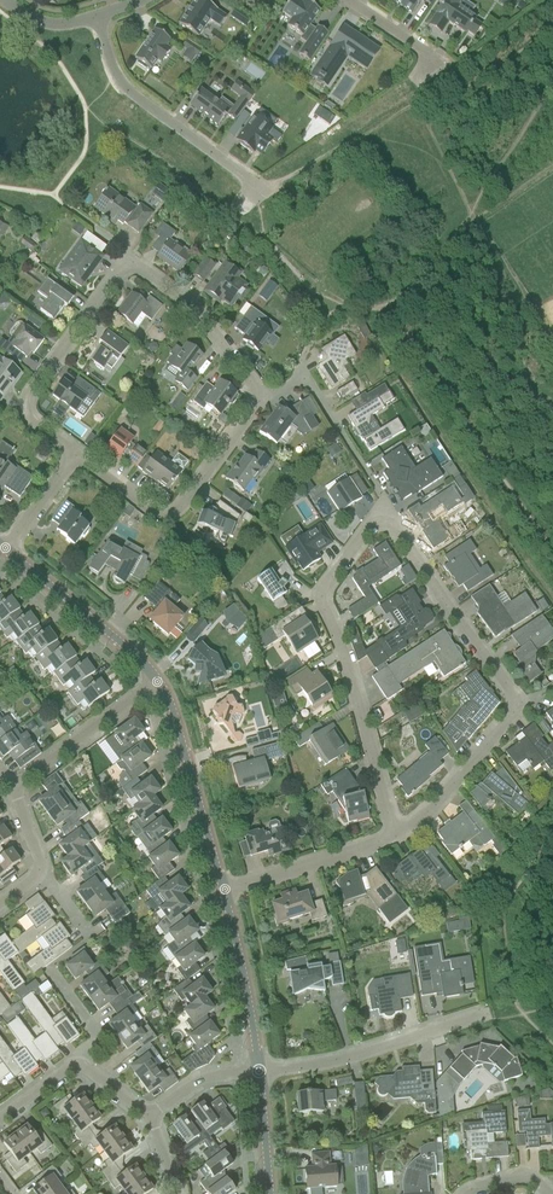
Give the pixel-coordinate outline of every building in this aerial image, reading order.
[(197,37),(209,19),(220,27),(226,17),(216,10),(216,9),(202,0),(195,0),(178,24),(197,37)] [(309,61),(328,33),(317,27),(315,29),(310,25),(320,11),(304,0),(302,4),(296,0),(290,0),(282,12),(292,19),(287,26),(301,36),(299,39),(306,43),(299,55),(309,61)] [(413,14),(421,1),(430,6),(434,0),(392,0),(413,14)] [(429,25),(441,33),(448,22),(465,34),(467,32),(474,36),(481,25),(474,21),(476,19),(457,6),(461,0),(443,0),(439,6),(440,7),(435,13),(436,14),(429,25)] [(499,4),(505,8),(511,0),(502,0),(499,4)] [(230,17),(245,27),(251,19),(235,8),(230,17)] [(324,78),(328,81),(344,58),(340,55),(343,51),(366,67),(369,63),(377,51),(343,28),(332,45),(333,45),(315,73),(319,75),(318,77),(323,80),(324,78)] [(147,67),(151,70),(157,60),(161,63),(170,49),(166,47),(170,41),(154,30),(134,59),(138,61),(137,63),(145,69),(147,67)] [(186,40),(181,48),(185,51),(195,57),(196,58),(202,50),(186,40)] [(278,44),(271,60),(281,65),(288,49),(278,44)] [(206,56),(201,63),(206,67),(211,59),(206,56)] [(218,127),(227,115),(235,121),(254,94),(243,86),(237,95),(240,97),(233,106),(221,98),(218,102),(200,89),(188,105),(218,127)] [(241,144),(240,145),(248,151),(249,149),(253,152),(255,150),(261,154),(272,140),(265,135),(271,128),(254,117),(237,140),(241,144)] [(115,219),(117,221),(123,225),(124,223),(138,233),(145,223),(152,214),(138,203),(134,208),(108,189),(107,191),(105,190),(104,192),(105,193),(94,208),(104,215),(103,217),(112,223),(115,219)] [(78,222),(73,229),(81,235),(86,228),(78,222)] [(165,246),(159,254),(157,257),(179,272),(190,256),(169,241),(175,233),(162,223),(154,234),(159,238),(157,240),(165,246)] [(35,233),(31,239),(39,245),(43,239),(35,233)] [(25,237),(20,244),(31,252),(36,245),(25,237)] [(81,240),(58,271),(71,280),(81,287),(89,276),(93,271),(98,264),(104,257),(102,256),(81,240)] [(193,276),(202,282),(215,265),(206,258),(193,276)] [(212,282),(205,292),(212,297),(219,302),(221,298),(231,305),(236,298),(241,302),(249,290),(244,287),(243,287),(242,286),(234,281),(240,273),(226,262),(212,282)] [(263,266),(260,269),(260,273),(263,275),(268,275),(270,272),(270,268),(267,265),(263,266)] [(47,279),(37,292),(48,300),(40,311),(50,318),(53,320),(57,315),(64,305),(67,307),(70,302),(74,297),(71,294),(61,287),(56,283),(55,285),(47,279)] [(117,313),(137,328),(145,317),(151,321),(162,306),(149,296),(144,303),(132,294),(117,313)] [(251,307),(234,329),(242,335),(244,332),(247,334),(243,340),(247,343),(246,345),(252,350),(254,348),(258,352),(271,334),(273,336),(279,328),(269,320),(251,307)] [(36,321),(33,325),(38,329),(42,325),(36,321)] [(13,348),(8,354),(20,363),(25,357),(26,358),(31,352),(33,354),(36,350),(44,340),(34,333),(26,326),(21,323),(21,322),(20,322),(19,322),(18,322),(17,322),(16,322),(16,323),(15,323),(9,331),(9,332),(9,333),(9,334),(9,335),(9,336),(10,336),(10,337),(15,340),(16,341),(11,347),(13,348)] [(95,366),(101,371),(103,368),(104,369),(106,366),(111,369),(128,347),(107,332),(99,343),(101,345),(90,360),(97,364),(95,366)] [(317,367),(331,390),(350,378),(343,367),(346,365),(344,361),(356,354),(344,335),(321,349),(323,352),(320,354),(318,362),(320,365),(317,367)] [(167,363),(180,373),(174,381),(187,391),(196,379),(189,373),(202,356),(186,344),(182,351),(175,346),(169,354),(172,356),(167,363)] [(10,383),(12,385),(21,373),(15,369),(11,366),(1,359),(0,359),(0,398),(10,383)] [(394,373),(387,377),(393,387),(400,382),(394,373)] [(64,380),(52,396),(60,402),(57,406),(65,412),(68,408),(75,412),(83,418),(87,413),(88,410),(94,403),(94,402),(100,394),(82,380),(81,381),(75,389),(72,386),(64,380)] [(207,405),(220,415),(229,404),(231,406),(238,396),(236,394),(236,393),(227,386),(228,385),(222,380),(221,382),(220,381),(211,393),(203,387),(192,402),(203,410),(207,405)] [(336,392),(341,401),(357,391),(352,382),(336,392)] [(356,412),(348,416),(353,423),(351,424),(354,427),(353,430),(357,436),(360,437),(362,441),(363,440),(370,451),(376,448),(380,445),(404,431),(397,419),(380,430),(373,434),(369,426),(371,416),(376,414),(384,408),(383,406),(394,400),(389,392),(384,384),(376,389),(366,395),(370,403),(359,410),(356,412)] [(179,394),(173,402),(179,407),(185,398),(179,394)] [(309,398),(301,402),(311,418),(312,417),(318,413),(309,398)] [(312,417),(311,418),(301,402),(300,399),(299,399),(301,402),(285,412),(278,407),(259,433),(276,445),(291,425),(303,434),(309,430),(310,432),(318,427),(312,417)] [(181,410),(172,422),(183,429),(186,425),(181,421),(181,418),(185,413),(181,410)] [(159,421),(155,426),(161,430),(164,425),(159,421)] [(126,460),(136,467),(145,456),(146,455),(130,443),(133,439),(120,429),(104,450),(118,460),(124,452),(129,456),(126,460)] [(335,444),(325,450),(329,456),(339,450),(335,444)] [(392,453),(381,459),(388,470),(383,474),(394,491),(393,492),(395,496),(396,494),(401,501),(411,495),(408,490),(412,488),(415,492),(417,494),(427,487),(443,477),(430,458),(411,471),(399,469),(401,458),(406,455),(401,447),(392,453)] [(1,491),(4,487),(19,497),(33,478),(17,467),(8,461),(6,460),(9,456),(0,450),(0,490),(1,491)] [(232,470),(225,479),(233,485),(232,486),(235,487),(235,486),(243,492),(260,469),(262,471),(270,461),(266,458),(256,450),(250,459),(245,455),(238,464),(234,471),(232,470)] [(145,456),(136,467),(142,472),(151,479),(153,477),(158,481),(157,482),(168,490),(184,469),(183,469),(188,462),(177,454),(171,463),(157,453),(151,460),(145,456)] [(443,467),(451,480),(459,475),(451,462),(443,467)] [(356,475),(351,478),(354,483),(359,480),(356,475)] [(362,499),(349,479),(348,480),(337,487),(334,482),(325,488),(328,493),(327,493),(340,513),(341,512),(362,499)] [(466,484),(459,488),(466,498),(473,494),(466,484)] [(425,516),(415,522),(417,525),(416,526),(418,526),(421,531),(420,532),(421,532),(433,550),(445,542),(447,535),(445,533),(450,530),(451,527),(446,519),(442,518),(463,504),(452,487),(430,502),(420,508),(419,508),(425,516)] [(299,492),(289,498),(293,503),(302,497),(299,492)] [(241,500),(236,507),(245,513),(247,514),(251,508),(241,500)] [(218,533),(217,534),(217,535),(217,536),(217,538),(217,539),(217,540),(218,541),(219,543),(220,545),(222,546),(224,547),(232,525),(233,525),(240,517),(219,501),(214,508),(215,509),(215,511),(214,510),(213,510),(212,509),(210,509),(209,509),(208,510),(207,511),(206,511),(204,513),(201,512),(196,525),(190,532),(201,540),(209,530),(218,533)] [(66,502),(52,521),(59,527),(57,529),(56,530),(57,531),(60,533),(67,538),(66,540),(74,546),(82,536),(83,537),(89,529),(88,528),(89,526),(79,519),(80,516),(72,510),(74,508),(66,502)] [(128,505),(122,514),(129,518),(134,510),(128,505)] [(245,513),(241,519),(248,525),(252,518),(247,514),(245,513)] [(297,527),(280,538),(286,547),(285,548),(289,554),(296,564),(297,563),(303,571),(308,568),(309,569),(313,567),(316,564),(315,563),(320,560),(316,554),(315,552),(320,549),(321,551),(332,544),(320,526),(310,532),(305,536),(304,535),(303,536),(297,527)] [(462,585),(467,592),(492,576),(486,565),(475,572),(465,558),(476,551),(469,540),(444,557),(448,563),(443,567),(446,573),(447,572),(451,578),(452,578),(455,581),(454,582),(458,588),(462,585)] [(122,584),(124,585),(129,576),(139,582),(149,565),(145,563),(147,559),(140,555),(142,551),(126,542),(121,550),(108,543),(88,569),(97,576),(105,565),(117,572),(112,579),(114,580),(115,582),(116,583),(118,584),(120,584),(122,584)] [(352,607),(347,610),(354,620),(358,617),(359,617),(368,610),(376,606),(378,604),(376,600),(368,588),(369,581),(376,577),(386,570),(388,575),(391,573),(401,567),(385,543),(376,549),(373,551),(376,555),(378,559),(376,561),(361,571),(363,573),(359,575),(358,573),(357,573),(352,579),(365,599),(352,607)] [(174,554),(181,559),(180,558),(182,555),(184,556),(184,555),(177,550),(174,554)] [(286,594),(283,590),(293,575),(285,562),(274,576),(271,571),(257,580),(264,590),(258,598),(278,612),(287,606),(281,597),(286,594)] [(410,573),(405,577),(409,582),(414,578),(410,573)] [(154,622),(152,623),(167,636),(183,617),(173,609),(180,601),(158,582),(144,599),(157,610),(152,617),(153,619),(154,622)] [(485,625),(495,638),(504,631),(502,628),(506,625),(509,630),(537,612),(524,593),(503,607),(489,585),(470,598),(478,607),(476,614),(481,620),(485,621),(485,625)] [(377,642),(377,645),(379,648),(384,656),(390,651),(422,630),(422,627),(431,621),(432,617),(428,611),(424,611),(422,612),(417,605),(419,603),(411,591),(401,598),(395,597),(380,607),(385,615),(393,609),(398,610),(407,624),(383,641),(380,641),(377,642)] [(19,610),(17,606),(18,603),(13,596),(5,602),(0,595),(0,624),(19,610)] [(536,603),(542,613),(549,608),(543,598),(536,603)] [(223,615),(237,629),(246,621),(233,606),(223,615)] [(13,643),(38,625),(35,622),(37,619),(31,612),(24,617),(18,610),(19,610),(0,624),(0,630),(6,639),(9,637),(13,643)] [(530,683),(542,673),(541,674),(534,664),(535,652),(552,639),(552,631),(541,616),(510,636),(518,646),(520,645),(522,648),(513,655),(519,663),(517,664),(516,664),(530,683)] [(287,617),(256,637),(264,649),(284,636),(296,654),(318,640),(311,629),(309,630),(308,628),(309,627),(305,621),(305,622),(301,621),(301,620),(293,625),(287,617)] [(185,637),(192,644),(206,627),(199,620),(185,637)] [(28,653),(32,659),(57,641),(54,638),(56,635),(50,627),(42,633),(37,626),(38,626),(38,625),(13,643),(14,644),(16,642),(25,655),(28,653)] [(384,662),(375,668),(378,673),(371,677),(387,701),(402,691),(397,683),(432,660),(443,678),(459,668),(462,667),(461,666),(465,664),(461,658),(461,655),(461,652),(460,650),(458,648),(456,646),(453,645),(450,640),(448,640),(444,635),(446,634),(443,630),(388,667),(384,662)] [(46,669),(51,675),(76,657),(73,654),(74,651),(69,643),(61,649),(56,642),(57,641),(32,659),(32,660),(35,658),(44,671),(46,669)] [(192,651),(192,655),(187,660),(195,667),(194,673),(200,673),(199,685),(222,676),(215,658),(200,645),(196,651),(192,651)] [(360,645),(353,648),(357,662),(367,656),(361,647),(360,645)] [(367,656),(375,668),(384,662),(387,660),(384,656),(379,648),(367,656)] [(67,692),(67,693),(94,673),(92,669),(93,666),(88,659),(80,665),(75,658),(76,657),(51,675),(53,674),(63,686),(65,685),(70,690),(67,692)] [(297,677),(288,683),(295,694),(301,690),(312,706),(313,706),(316,704),(317,703),(319,706),(325,702),(335,695),(327,683),(324,685),(323,683),(320,678),(318,675),(318,674),(317,674),(317,673),(311,677),(307,670),(297,677)] [(449,724),(468,740),(478,728),(478,727),(490,712),(491,713),(499,703),(492,694),(491,695),(488,691),(489,690),(475,672),(464,679),(467,682),(459,689),(468,701),(463,707),(449,724)] [(94,673),(67,693),(77,706),(80,704),(84,710),(109,692),(106,689),(107,686),(102,678),(94,684),(89,677),(95,673),(94,673)] [(270,673),(266,676),(270,690),(278,685),(270,673)] [(265,680),(246,685),(249,693),(267,687),(265,680)] [(545,680),(539,684),(543,689),(548,685),(545,680)] [(213,708),(212,712),(216,717),(215,721),(213,726),(218,726),(223,725),(231,735),(229,739),(235,744),(240,742),(243,735),(239,733),(234,734),(232,727),(239,725),(241,716),(244,714),(242,706),(239,706),(237,703),(238,701),(234,696),(227,697),(226,698),(226,699),(217,706),(216,706),(213,708)] [(418,703),(402,711),(409,723),(424,714),(418,703)] [(18,729),(18,728),(16,730),(6,717),(4,719),(0,713),(0,742),(18,729)] [(542,719),(537,723),(541,729),(546,725),(542,719)] [(105,741),(120,761),(121,760),(137,748),(132,741),(144,733),(134,720),(105,741)] [(323,766),(324,767),(348,751),(332,726),(319,734),(314,727),(319,724),(319,723),(293,740),(299,748),(308,742),(308,743),(311,740),(327,764),(323,766)] [(520,742),(505,753),(517,768),(525,761),(530,767),(533,770),(543,762),(551,772),(552,771),(552,745),(548,748),(540,739),(543,737),(533,724),(521,733),(526,740),(521,743),(520,742)] [(550,730),(546,725),(541,729),(545,734),(550,730)] [(0,760),(8,755),(14,762),(18,759),(24,767),(41,754),(34,744),(25,733),(23,735),(18,729),(16,730),(0,742),(0,760)] [(426,779),(427,778),(442,766),(439,762),(448,754),(434,737),(424,746),(430,752),(396,780),(402,787),(400,789),(407,798),(412,794),(412,795),(414,793),(421,786),(422,783),(420,781),(425,777),(426,779)] [(229,760),(227,762),(228,761),(230,761),(237,786),(237,787),(238,789),(270,780),(269,778),(265,762),(284,757),(280,743),(257,750),(260,759),(259,759),(254,761),(251,762),(246,763),(245,758),(246,758),(246,757),(243,757),(241,757),(238,757),(236,758),(234,758),(231,759),(229,760)] [(120,761),(115,764),(119,771),(123,770),(131,782),(132,782),(133,781),(134,781),(147,771),(142,764),(150,758),(141,745),(137,748),(121,760),(120,761)] [(325,783),(320,786),(322,789),(325,793),(327,796),(332,792),(333,794),(335,793),(339,799),(341,807),(346,814),(348,823),(369,817),(367,811),(370,810),(365,802),(360,794),(359,793),(360,791),(346,769),(325,783)] [(490,798),(489,798),(488,797),(491,794),(517,816),(527,804),(517,796),(520,794),(521,795),(522,794),(502,769),(493,776),(491,774),(478,789),(476,787),(475,787),(477,789),(469,794),(482,811),(483,810),(482,810),(490,801),(490,800),(490,799),(490,798)] [(48,795),(38,802),(47,814),(72,796),(67,790),(62,783),(55,773),(43,783),(40,784),(48,795)] [(121,789),(130,801),(134,798),(139,806),(152,796),(153,797),(160,791),(150,779),(139,787),(134,781),(133,781),(132,782),(131,782),(121,789)] [(65,801),(47,814),(57,827),(65,820),(69,818),(73,824),(74,825),(77,823),(78,822),(88,814),(80,802),(78,804),(77,804),(72,796),(65,801)] [(134,822),(143,833),(155,824),(150,818),(162,809),(153,797),(152,796),(139,806),(132,811),(138,819),(134,822)] [(463,813),(436,833),(443,842),(441,843),(451,856),(459,849),(459,850),(462,848),(462,847),(470,841),(476,836),(483,846),(484,847),(491,842),(494,839),(473,811),(466,816),(463,813)] [(142,834),(136,838),(137,838),(138,837),(149,852),(147,853),(151,857),(152,856),(160,850),(164,847),(159,841),(171,832),(162,819),(155,824),(143,833),(142,834)] [(67,840),(59,846),(68,858),(81,849),(89,844),(83,836),(85,834),(86,833),(78,822),(77,823),(74,825),(73,824),(66,830),(71,837),(67,840)] [(5,854),(0,847),(11,838),(2,827),(0,828),(0,858),(5,854)] [(256,833),(244,836),(246,841),(250,856),(251,857),(252,857),(251,856),(266,851),(268,857),(289,851),(285,839),(281,828),(280,828),(268,832),(262,834),(261,832),(262,831),(256,833)] [(237,844),(243,842),(240,834),(234,836),(237,844)] [(494,839),(491,842),(494,845),(492,847),(497,854),(503,850),(494,839)] [(151,857),(148,859),(149,859),(154,867),(150,870),(158,880),(159,881),(161,880),(171,872),(166,866),(169,863),(178,857),(169,844),(168,844),(166,845),(165,847),(164,847),(160,850),(152,856),(151,857)] [(428,871),(438,884),(449,876),(427,847),(414,857),(412,854),(393,869),(402,879),(416,868),(422,876),(428,871)] [(0,858),(0,883),(4,889),(11,883),(9,880),(14,877),(9,870),(20,861),(11,849),(5,854),(0,858)] [(68,858),(61,863),(70,876),(82,867),(87,874),(81,879),(99,865),(91,853),(87,856),(81,849),(68,858)] [(86,886),(76,893),(86,905),(103,892),(111,886),(106,880),(105,881),(96,868),(87,874),(85,876),(90,883),(86,886)] [(378,910),(389,924),(407,910),(375,868),(365,875),(366,878),(360,880),(357,871),(347,874),(337,881),(337,882),(335,883),(339,889),(340,888),(343,898),(340,899),(339,901),(341,906),(343,907),(352,904),(353,902),(352,900),(365,896),(364,892),(372,890),(384,906),(378,910)] [(149,889),(146,891),(152,899),(160,910),(180,896),(187,891),(178,878),(166,887),(162,881),(161,880),(159,881),(149,888),(149,889)] [(103,892),(86,905),(95,918),(105,910),(109,907),(114,914),(124,906),(115,894),(108,899),(103,892)] [(296,894),(281,899),(281,901),(272,904),(275,915),(273,915),(276,927),(288,923),(287,921),(309,914),(312,922),(327,917),(321,900),(310,904),(307,893),(297,896),(296,894)] [(11,943),(10,944),(18,953),(17,954),(18,955),(22,952),(41,938),(41,937),(56,926),(51,919),(48,915),(51,913),(44,903),(38,894),(24,904),(31,912),(25,916),(33,927),(11,943)] [(165,917),(157,926),(165,937),(168,934),(182,923),(177,917),(189,908),(180,896),(160,910),(165,917)] [(114,914),(110,917),(115,924),(130,914),(124,906),(114,914)] [(442,914),(427,919),(429,927),(445,922),(442,914)] [(166,948),(174,959),(191,947),(186,940),(198,932),(188,919),(168,934),(174,942),(166,948)] [(413,927),(418,932),(429,928),(421,919),(413,927)] [(467,919),(459,920),(461,931),(469,929),(467,919)] [(43,952),(25,965),(27,966),(32,973),(34,976),(37,973),(40,971),(72,947),(66,940),(63,936),(67,933),(59,923),(56,926),(41,937),(41,938),(36,942),(43,952)] [(13,992),(24,984),(16,973),(7,961),(17,954),(18,953),(10,944),(11,943),(4,935),(0,938),(0,974),(13,992)] [(405,940),(392,943),(399,951),(407,948),(405,940)] [(442,993),(443,998),(463,995),(461,987),(462,987),(461,984),(470,982),(468,970),(461,971),(460,961),(449,963),(448,961),(443,962),(440,944),(413,948),(421,997),(442,993)] [(191,947),(174,959),(180,967),(176,970),(179,973),(183,979),(185,981),(185,982),(185,981),(196,973),(191,966),(195,964),(204,957),(195,945),(191,947)] [(75,980),(87,971),(99,962),(99,961),(92,966),(87,960),(91,958),(84,948),(72,956),(75,960),(66,967),(75,980)] [(22,952),(18,955),(23,962),(27,959),(22,952)] [(338,953),(327,955),(329,964),(339,963),(338,953)] [(291,974),(294,996),(307,990),(325,992),(323,982),(331,978),(332,986),(343,985),(339,963),(329,964),(329,967),(321,969),(320,963),(307,965),(304,957),(285,963),(288,971),(292,970),(293,973),(291,974)] [(80,986),(89,999),(107,986),(102,979),(108,974),(99,962),(87,971),(92,977),(80,986)] [(380,979),(366,982),(368,997),(371,1011),(378,1010),(379,1016),(384,1015),(384,1016),(386,1017),(388,1018),(390,1017),(392,1016),(394,1015),(394,1013),(401,1012),(399,998),(404,997),(404,998),(412,997),(408,971),(394,974),(394,977),(380,979)] [(110,1002),(115,1009),(128,1000),(132,997),(118,978),(107,986),(89,999),(98,1011),(110,1002)] [(185,982),(173,990),(181,1002),(185,999),(191,1006),(191,1007),(204,997),(204,998),(211,992),(202,980),(190,988),(186,982),(185,982),(185,981),(185,982)] [(29,995),(20,1001),(44,1034),(45,1033),(56,1048),(57,1048),(63,1043),(67,1040),(70,1044),(79,1036),(66,1018),(55,1026),(35,997),(41,993),(37,988),(29,995)] [(10,1008),(0,995),(0,1015),(10,1008)] [(189,1020),(186,1023),(194,1034),(209,1023),(206,1025),(201,1019),(213,1010),(204,998),(204,997),(184,1012),(189,1020)] [(108,1025),(117,1037),(135,1024),(130,1018),(137,1013),(128,1000),(115,1009),(120,1016),(108,1025)] [(8,1014),(2,1019),(5,1023),(12,1019),(8,1014)] [(17,1018),(6,1026),(23,1049),(24,1049),(35,1064),(42,1058),(46,1055),(49,1059),(58,1052),(56,1048),(45,1033),(44,1034),(34,1041),(17,1018)] [(194,1034),(189,1038),(195,1046),(191,1048),(194,1053),(181,1062),(190,1074),(195,1070),(208,1065),(215,1057),(214,1054),(207,1044),(219,1036),(209,1023),(194,1034)] [(135,1024),(117,1037),(127,1050),(137,1043),(140,1040),(145,1047),(149,1043),(156,1038),(147,1026),(140,1031),(135,1024)] [(2,1063),(10,1074),(14,1080),(21,1074),(25,1071),(28,1074),(38,1067),(35,1064),(24,1049),(23,1049),(14,1056),(0,1038),(0,1060),(2,1063)] [(140,1061),(130,1068),(139,1081),(157,1068),(152,1061),(159,1056),(149,1044),(149,1043),(145,1047),(138,1052),(143,1058),(140,1061)] [(456,1060),(449,1068),(459,1077),(463,1081),(476,1067),(485,1065),(494,1067),(501,1073),(504,1082),(522,1076),(516,1058),(514,1059),(509,1054),(500,1046),(498,1048),(484,1045),(479,1047),(461,1052),(462,1054),(456,1060)] [(0,1064),(0,1081),(10,1074),(2,1063),(0,1064)] [(376,1082),(374,1084),(376,1085),(379,1088),(379,1089),(378,1089),(378,1090),(377,1090),(377,1091),(377,1092),(377,1093),(377,1094),(378,1094),(378,1095),(379,1096),(380,1097),(381,1097),(382,1097),(383,1097),(384,1097),(385,1097),(386,1097),(386,1096),(387,1096),(387,1095),(408,1092),(409,1098),(417,1105),(424,1104),(424,1111),(427,1114),(436,1113),(434,1093),(433,1082),(432,1070),(419,1071),(419,1067),(402,1068),(403,1074),(397,1075),(396,1076),(379,1078),(376,1082)] [(157,1068),(139,1081),(148,1093),(158,1086),(162,1083),(167,1090),(178,1082),(171,1073),(168,1069),(162,1074),(157,1068)] [(445,1073),(436,1082),(439,1118),(454,1114),(452,1098),(459,1086),(445,1073)] [(296,1094),(298,1114),(323,1112),(322,1102),(336,1101),(335,1090),(296,1094)] [(65,1098),(53,1107),(60,1117),(61,1118),(67,1114),(72,1121),(91,1107),(90,1105),(91,1104),(87,1098),(86,1099),(82,1095),(74,1101),(70,1104),(65,1098)] [(528,1095),(515,1099),(516,1108),(530,1106),(528,1095)] [(364,1097),(355,1098),(356,1117),(366,1117),(364,1097)] [(224,1109),(226,1108),(219,1098),(212,1103),(215,1107),(209,1112),(202,1103),(201,1104),(200,1102),(194,1107),(195,1108),(190,1112),(197,1120),(209,1137),(221,1129),(222,1131),(234,1122),(224,1109)] [(71,1132),(79,1143),(92,1134),(87,1128),(100,1119),(97,1114),(98,1114),(94,1108),(93,1109),(91,1107),(72,1121),(77,1128),(71,1132)] [(549,1124),(549,1125),(545,1125),(544,1119),(530,1120),(529,1110),(516,1111),(518,1133),(526,1133),(526,1137),(527,1138),(528,1149),(524,1150),(528,1150),(539,1149),(538,1137),(550,1136),(551,1147),(551,1148),(552,1148),(552,1124),(549,1124)] [(468,1124),(461,1125),(462,1135),(462,1137),(463,1149),(470,1149),(471,1160),(481,1160),(481,1157),(485,1156),(485,1159),(508,1157),(507,1145),(507,1142),(487,1144),(486,1134),(506,1133),(504,1111),(502,1111),(487,1113),(481,1113),(482,1123),(469,1124),(468,1124)] [(221,1153),(217,1147),(209,1137),(197,1120),(190,1125),(184,1116),(183,1117),(182,1116),(176,1120),(177,1122),(172,1125),(181,1138),(180,1139),(178,1137),(177,1137),(182,1144),(183,1144),(183,1143),(184,1142),(190,1149),(197,1144),(198,1145),(202,1142),(208,1150),(202,1154),(203,1155),(205,1153),(211,1161),(221,1154),(221,1153)] [(17,1133),(15,1135),(29,1154),(36,1149),(40,1155),(52,1146),(47,1140),(43,1134),(36,1139),(33,1135),(27,1126),(23,1129),(22,1128),(16,1132),(17,1133)] [(99,1146),(104,1153),(124,1137),(119,1130),(117,1131),(114,1126),(96,1140),(92,1134),(79,1143),(84,1149),(90,1145),(93,1150),(99,1146)] [(7,1141),(3,1144),(9,1152),(13,1157),(6,1161),(15,1173),(25,1166),(27,1165),(23,1159),(29,1154),(15,1135),(13,1136),(12,1135),(6,1139),(7,1141)] [(101,1172),(106,1178),(118,1169),(114,1164),(132,1150),(129,1146),(130,1145),(124,1137),(104,1153),(109,1159),(103,1163),(107,1168),(101,1172)] [(221,1153),(227,1148),(223,1143),(217,1147),(221,1153)] [(436,1165),(443,1165),(441,1143),(434,1144),(435,1158),(436,1165)] [(367,1146),(354,1151),(354,1154),(367,1153),(367,1146)] [(204,1166),(198,1171),(204,1178),(205,1179),(199,1183),(206,1193),(225,1179),(220,1173),(233,1164),(232,1163),(233,1162),(229,1156),(227,1157),(224,1152),(221,1154),(211,1161),(204,1166)] [(305,1169),(307,1189),(309,1189),(309,1193),(321,1193),(321,1188),(336,1187),(335,1167),(329,1167),(328,1153),(324,1153),(311,1154),(313,1168),(305,1169)] [(431,1193),(429,1193),(428,1185),(426,1185),(426,1178),(429,1176),(433,1175),(436,1174),(436,1165),(435,1158),(421,1159),(421,1156),(410,1164),(406,1170),(408,1193),(431,1193)] [(32,1190),(35,1193),(52,1193),(61,1188),(56,1181),(61,1177),(52,1166),(46,1171),(40,1175),(45,1181),(41,1184),(32,1190)] [(119,1186),(124,1192),(144,1178),(142,1176),(143,1175),(139,1169),(138,1170),(135,1166),(122,1175),(118,1169),(106,1178),(114,1190),(119,1186)] [(152,1190),(149,1186),(151,1185),(147,1179),(145,1180),(144,1178),(124,1192),(125,1193),(147,1193),(152,1190)] [(235,1190),(234,1189),(236,1188),(231,1182),(230,1183),(226,1178),(225,1179),(206,1193),(207,1193),(230,1193),(235,1190)]
